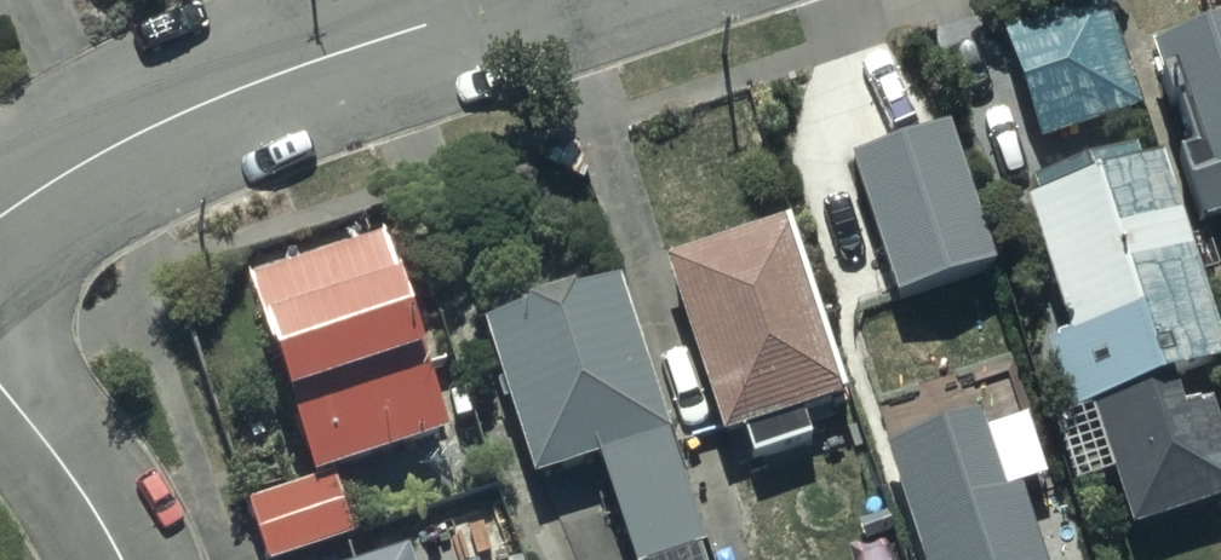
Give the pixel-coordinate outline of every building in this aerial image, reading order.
[(1003,27),(1040,143),(1136,114),(1100,0),(1091,0),(1003,27)] [(1161,57),(1194,152),(1182,156),(1209,232),(1220,228),(1220,36),(1161,57)] [(954,134),(859,165),(904,305),(999,275),(954,134)] [(1039,186),(1044,203),(1028,208),(1068,340),(1050,345),(1074,425),(1104,416),(1140,532),(1220,508),(1220,450),(1210,414),(1184,422),(1174,389),(1220,375),(1220,346),(1166,167),(1133,177),(1127,159),(1039,186)] [(668,274),(728,447),(747,440),(758,471),(818,450),(809,426),(853,411),(791,232),(668,274)] [(270,559),(316,559),(362,545),(342,484),(456,446),(389,245),(254,290),(321,491),(254,514),(270,559)] [(630,559),(710,559),(712,559),(623,290),(490,333),(542,489),(601,470),(630,559)] [(926,559),(1046,559),(1026,498),(1010,503),(986,427),(893,457),(926,559)]
